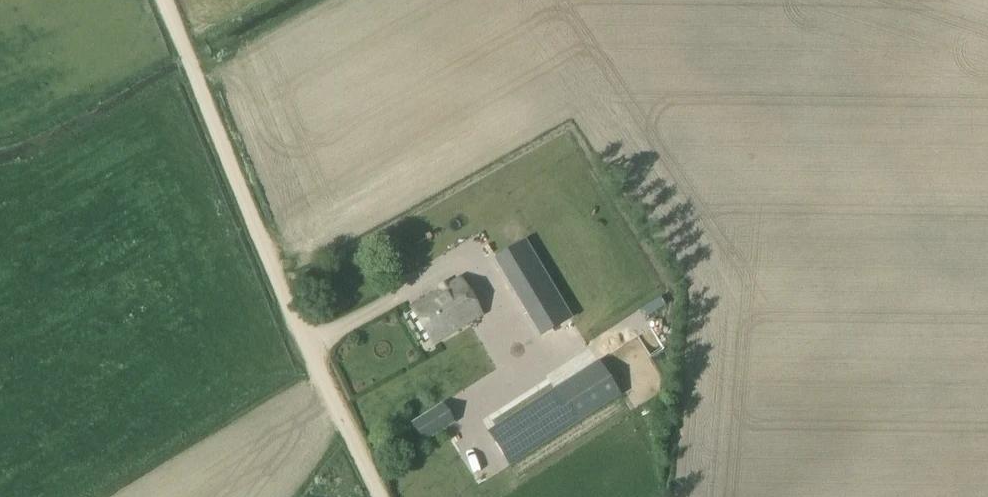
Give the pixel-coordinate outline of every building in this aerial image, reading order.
[(495,320),(625,258),(610,227),(567,248),(549,210),(592,189),(566,133),(360,231),(388,290),(515,230),(521,242),(470,267),(495,320)] [(460,280),(411,308),(431,344),(480,316),(460,280)] [(515,328),(436,369),(462,418),(521,388),(527,400),(546,390),(538,374),(563,361),(565,365),(631,331),(623,317),(642,307),(632,288),(523,344),(515,328)] [(486,435),(485,436),(507,470),(515,465),(549,443),(576,427),(565,410),(555,393),(504,424),(490,433),(487,435),(486,435)] [(409,446),(448,426),(436,402),(393,424),(391,420),(382,425),(393,447),(406,441),(409,446)]
